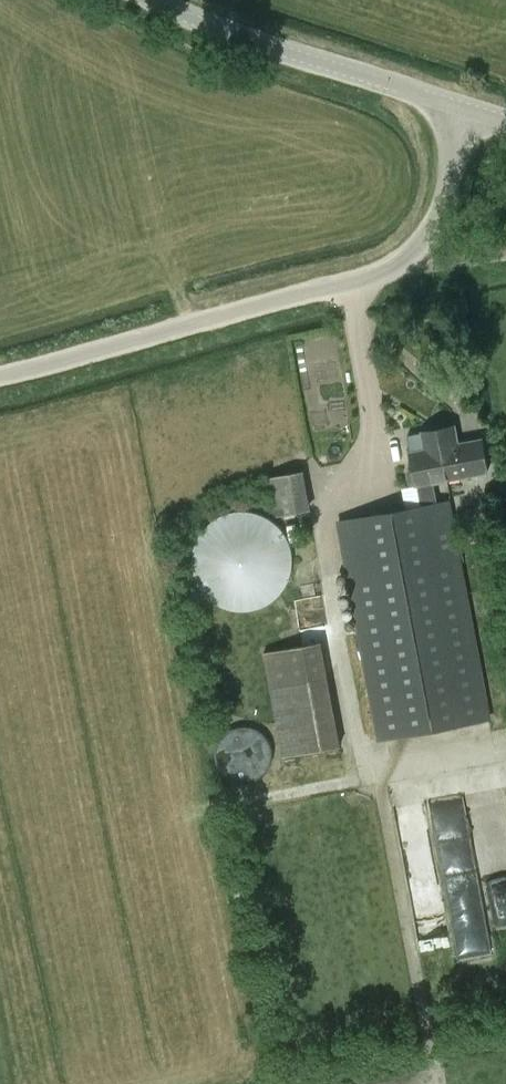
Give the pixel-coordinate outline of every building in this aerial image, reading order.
[(411,452),(414,467),(410,468),(408,471),(410,483),(414,486),(417,485),(421,504),(337,520),(379,740),(493,719),(450,499),(437,501),(433,482),(486,472),(480,439),(460,443),(456,426),(423,432),(426,449),(411,452)] [(304,508),(297,469),(268,474),(276,513),(304,508)] [(282,604),(295,521),(226,510),(213,593),(282,604)] [(283,755),(342,745),(329,677),(322,642),(264,653),(271,687),(283,755)] [(498,768),(473,773),(496,911),(505,909),(505,816),(498,768)] [(460,956),(497,949),(466,793),(403,805),(415,869),(442,863),(460,956)]
